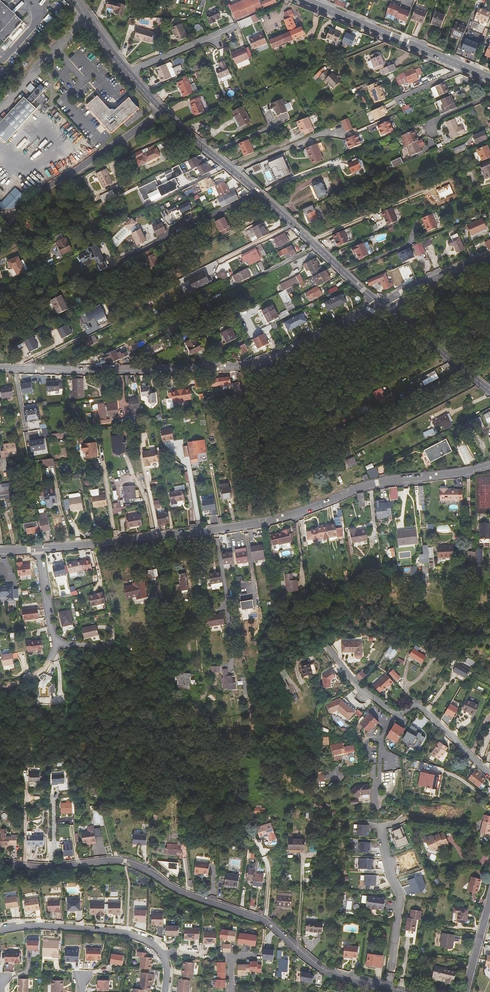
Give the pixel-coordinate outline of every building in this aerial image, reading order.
[(13,0),(0,0),(0,34),(17,15),(7,6),(13,0)] [(277,2),(276,0),(267,0),(260,3),(259,0),(244,0),(230,6),(235,19),(252,12),(253,12),(277,2)] [(116,10),(115,14),(123,15),(125,6),(108,1),(106,7),(114,9),(116,10)] [(390,3),(386,13),(397,17),(396,18),(406,22),(410,12),(400,8),(400,7),(390,3)] [(427,12),(415,8),(411,18),(423,23),(427,12)] [(475,18),(487,22),(488,19),(489,20),(489,12),(479,8),(475,18)] [(215,20),(221,17),(218,10),(206,15),(209,22),(215,20)] [(294,16),(292,10),(284,13),(287,20),(285,21),(290,32),(270,41),(273,48),(304,35),(301,27),(297,29),(292,18),(294,16)] [(441,27),(445,16),(435,12),(431,23),(441,27)] [(260,18),(258,13),(251,16),(253,21),(260,18)] [(49,14),(44,20),(48,23),(53,17),(49,14)] [(17,15),(0,34),(0,38),(4,42),(23,21),(17,15)] [(478,32),(478,30),(484,31),(486,24),(469,21),(467,29),(478,32)] [(462,39),(466,27),(455,23),(451,35),(462,39)] [(178,41),(187,38),(181,24),(172,28),(174,34),(175,34),(176,37),(178,41)] [(137,28),(134,37),(142,39),(142,40),(145,41),(151,43),(154,33),(137,28)] [(326,38),(338,43),(341,34),(330,29),(326,38)] [(346,32),(342,41),(352,45),(356,36),(346,32)] [(253,49),(267,43),(263,33),(249,39),(253,49)] [(461,49),(475,54),(479,45),(465,39),(461,49)] [(236,64),(250,59),(245,47),(231,53),(236,64)] [(374,67),(378,65),(380,70),(383,75),(396,69),(394,63),(387,66),(385,62),(384,63),(382,60),(380,55),(377,56),(376,52),(369,55),(370,59),(374,67)] [(224,61),(219,63),(221,67),(216,69),(220,79),(230,74),(226,65),(224,61)] [(170,62),(166,64),(168,70),(171,78),(176,76),(173,69),(172,67),(172,65),(171,63),(170,62)] [(162,82),(172,78),(171,78),(168,70),(166,64),(157,68),(159,74),(158,74),(162,82)] [(315,76),(317,78),(319,77),(325,70),(323,68),(315,76)] [(414,69),(405,73),(408,81),(412,80),(413,82),(418,80),(414,69)] [(321,80),(329,72),(326,70),(325,70),(319,77),(321,80)] [(332,73),(325,80),(333,89),(341,82),(332,73)] [(184,97),(194,93),(190,85),(187,78),(180,82),(178,83),(184,97)] [(372,96),(374,102),(385,97),(382,92),(380,89),(382,89),(380,84),(378,85),(376,81),(367,85),(369,89),(368,90),(371,97),(372,96)] [(439,96),(449,92),(447,87),(446,88),(444,83),(443,83),(436,86),(439,96)] [(28,95),(25,98),(37,109),(41,104),(43,107),(42,108),(46,112),(49,108),(46,104),(49,100),(45,96),(44,98),(40,95),(43,92),(39,88),(38,88),(30,96),(28,95)] [(137,111),(139,109),(129,98),(119,107),(117,109),(116,109),(115,109),(114,110),(113,110),(112,110),(111,110),(110,109),(109,108),(98,96),(87,106),(112,134),(122,124),(137,111)] [(446,112),(454,108),(449,96),(441,100),(446,112)] [(37,109),(25,98),(24,97),(3,119),(0,122),(0,137),(6,142),(37,109)] [(194,116),(205,112),(200,101),(201,101),(199,97),(190,101),(191,104),(191,105),(192,109),(193,111),(192,112),(194,116)] [(278,116),(288,112),(284,105),(282,99),(271,104),(273,109),(274,108),(275,111),(278,116)] [(386,111),(384,106),(371,111),(375,120),(386,116),(384,112),(386,111)] [(240,127),(250,122),(243,107),(233,112),(240,127)] [(300,127),(299,128),(301,132),(304,131),(313,127),(308,117),(298,121),(300,127)] [(341,121),(345,131),(352,128),(348,118),(341,121)] [(453,138),(465,133),(462,126),(458,127),(454,118),(446,122),(453,138)] [(382,135),(393,131),(389,121),(378,126),(382,135)] [(409,144),(417,141),(418,140),(414,131),(405,134),(401,136),(405,146),(406,145),(409,144)] [(477,143),(487,139),(484,132),(474,136),(477,143)] [(15,142),(18,145),(25,138),(22,135),(15,142)] [(350,149),(361,144),(357,135),(345,140),(350,149)] [(244,156),(254,152),(248,139),(239,143),(243,150),(242,151),(244,156)] [(411,156),(422,151),(420,147),(425,145),(422,139),(418,140),(417,141),(409,144),(406,145),(411,156)] [(316,144),(306,149),(313,164),(323,160),(320,152),(316,144)] [(456,154),(467,149),(465,144),(454,149),(456,154)] [(143,155),(150,151),(156,148),(154,145),(148,148),(141,151),(143,155)] [(489,157),(489,151),(487,145),(476,150),(478,154),(479,154),(480,155),(482,160),(489,157)] [(147,162),(160,155),(156,148),(150,151),(143,155),(141,151),(135,154),(137,158),(135,159),(139,166),(147,162)] [(290,174),(282,156),(270,162),(272,168),(275,167),(279,178),(290,174)] [(198,167),(203,164),(201,160),(198,162),(196,157),(188,160),(193,169),(198,167)] [(394,167),(403,163),(400,158),(391,161),(394,167)] [(351,172),(362,168),(358,159),(348,164),(351,172)] [(480,166),(486,179),(489,177),(489,161),(480,166)] [(272,168),(270,162),(267,163),(275,180),(279,178),(275,167),(272,168)] [(198,167),(202,176),(212,170),(210,166),(207,168),(205,163),(203,164),(198,167)] [(261,163),(252,166),(254,173),(263,169),(261,163)] [(162,197),(178,189),(177,186),(179,185),(175,178),(184,174),(179,165),(172,168),(174,171),(165,175),(169,181),(159,186),(156,180),(139,188),(145,201),(150,198),(149,194),(158,190),(162,197)] [(103,188),(113,183),(109,174),(109,173),(107,168),(96,174),(103,188)] [(211,176),(198,182),(203,192),(214,186),(212,183),(214,182),(211,176)] [(215,186),(220,196),(229,192),(227,186),(226,187),(224,182),(216,186),(215,186)] [(322,182),(313,186),(318,198),(327,194),(322,182)] [(103,202),(116,196),(115,195),(121,192),(117,185),(111,188),(112,190),(100,196),(103,202)] [(14,208),(25,196),(15,188),(2,202),(0,202),(0,209),(14,208)] [(218,199),(222,207),(239,198),(235,191),(218,199)] [(182,213),(192,208),(189,202),(179,207),(180,210),(178,211),(177,210),(173,212),(176,220),(182,217),(181,215),(182,215),(182,213)] [(305,214),(315,210),(313,206),(304,210),(305,214)] [(393,208),(383,212),(385,217),(386,216),(387,219),(389,225),(399,221),(393,208)] [(309,223),(311,222),(316,220),(319,219),(315,210),(305,214),(306,215),(309,223)] [(428,231),(437,227),(432,214),(424,217),(426,224),(425,224),(428,231)] [(225,220),(224,217),(215,222),(220,232),(221,231),(223,234),(232,230),(228,223),(227,223),(225,220)] [(471,235),(486,229),(482,219),(467,225),(471,235)] [(128,229),(135,226),(136,224),(131,220),(130,221),(126,228),(128,229)] [(157,236),(166,231),(162,223),(153,228),(157,236)] [(259,239),(269,235),(262,223),(253,228),(259,239)] [(138,246),(146,241),(141,230),(139,231),(135,226),(128,229),(131,231),(134,235),(133,236),(138,246)] [(253,242),(259,239),(253,228),(247,231),(253,242)] [(333,236),(334,239),(335,239),(336,241),(336,242),(338,247),(349,242),(344,231),(333,236)] [(278,246),(289,241),(285,233),(274,239),(275,240),(278,246)] [(457,252),(464,249),(459,237),(449,242),(450,245),(453,244),(457,252)] [(62,254),(71,249),(66,238),(56,243),(58,247),(59,246),(62,254)] [(363,243),(351,248),(354,254),(356,253),(359,259),(368,255),(372,253),(373,252),(371,247),(370,247),(368,242),(367,242),(363,243)] [(413,246),(418,256),(425,253),(421,242),(413,246)] [(266,255),(261,244),(257,246),(262,254),(263,257),(266,255)] [(96,245),(86,250),(87,253),(79,257),(83,263),(88,260),(88,259),(90,258),(93,256),(95,259),(98,265),(101,271),(108,268),(105,262),(99,251),(97,252),(96,250),(98,249),(96,245)] [(286,259),(296,254),(292,246),(287,248),(289,252),(286,254),(284,255),(286,259)] [(242,255),(243,256),(257,249),(256,248),(242,255)] [(405,261),(414,257),(410,248),(401,251),(405,261)] [(262,254),(260,255),(257,249),(243,256),(245,263),(248,261),(250,265),(260,259),(261,261),(264,259),(263,257),(262,254)] [(150,269),(159,264),(153,254),(151,250),(144,254),(146,258),(145,259),(150,269)] [(17,275),(25,271),(27,269),(23,260),(20,261),(18,256),(10,260),(17,275)] [(312,274),(321,270),(315,258),(306,262),(306,263),(309,268),(310,270),(312,274)] [(245,275),(249,272),(247,268),(233,275),(237,284),(247,278),(245,275)] [(325,270),(313,277),(318,286),(330,279),(325,270)] [(223,280),(228,277),(225,271),(220,274),(223,280)] [(194,289),(210,282),(205,272),(198,275),(194,277),(189,280),(194,289)] [(386,289),(394,286),(392,282),(388,283),(388,281),(386,277),(385,273),(367,281),(369,284),(372,282),(373,283),(381,279),(386,289)] [(294,286),(299,283),(296,277),(291,279),(294,286)] [(286,290),(294,286),(291,279),(280,284),(283,291),(286,290)] [(189,292),(194,289),(189,280),(184,282),(189,292)] [(318,287),(309,291),(311,294),(307,296),(310,300),(313,298),(316,296),(317,297),(321,295),(321,294),(322,293),(318,287)] [(281,298),(288,295),(286,290),(283,291),(278,293),(281,298)] [(328,311),(346,302),(342,294),(325,303),(328,311)] [(61,295),(52,300),(58,314),(68,309),(61,295)] [(281,298),(284,304),(291,300),(288,295),(281,298)] [(287,309),(294,305),(291,300),(284,304),(287,309)] [(108,321),(101,306),(79,316),(83,324),(90,321),(89,319),(95,316),(100,326),(108,321)] [(269,322),(278,317),(272,306),(262,311),(269,322)] [(266,324),(269,322),(262,311),(260,312),(266,324)] [(289,331),(307,321),(303,313),(284,322),(289,331)] [(273,330),(278,327),(276,321),(270,324),(270,325),(272,329),(273,330)] [(68,324),(58,330),(62,339),(72,334),(68,324)] [(264,333),(272,329),(270,325),(262,329),(264,333)] [(227,343),(237,338),(231,328),(222,332),(227,343)] [(269,345),(263,334),(253,339),(258,349),(265,345),(265,347),(269,345)] [(85,339),(88,346),(93,344),(89,337),(85,339)] [(192,354),(202,350),(196,338),(186,343),(188,347),(189,347),(192,354)] [(30,355),(37,351),(32,343),(26,346),(30,355)] [(129,354),(138,350),(134,343),(126,347),(129,354)] [(240,354),(246,351),(243,344),(236,347),(240,354)] [(147,356),(155,353),(151,345),(143,349),(147,356)] [(106,361),(109,360),(111,363),(119,359),(120,360),(128,355),(125,351),(121,353),(120,352),(117,353),(115,350),(103,356),(106,361)] [(425,385),(438,378),(434,371),(421,378),(423,381),(425,385)] [(208,381),(209,387),(224,385),(231,384),(230,376),(224,377),(223,375),(219,376),(219,378),(212,379),(212,380),(208,381)] [(203,387),(202,377),(198,377),(199,379),(194,379),(195,388),(203,387)] [(73,379),(73,394),(70,394),(70,397),(84,397),(83,379),(73,379)] [(59,383),(59,381),(46,382),(47,391),(60,391),(60,389),(59,383)] [(22,394),(34,393),(32,383),(20,385),(22,394)] [(0,388),(0,390),(1,399),(14,397),(12,386),(0,388)] [(148,386),(140,388),(142,396),(146,396),(148,398),(149,403),(153,406),(156,403),(157,402),(155,393),(153,393),(151,393),(149,391),(149,389),(148,386)] [(168,393),(169,399),(166,399),(168,408),(173,407),(173,402),(191,399),(190,388),(177,390),(177,391),(171,392),(168,393)] [(389,394),(384,397),(382,393),(384,392),(381,388),(373,392),(377,400),(378,399),(381,405),(392,400),(389,394)] [(139,398),(129,400),(130,415),(141,414),(139,398)] [(353,413),(363,407),(360,401),(354,404),(355,405),(356,407),(352,409),(353,413)] [(104,403),(98,404),(100,418),(96,418),(96,424),(110,422),(110,417),(119,416),(117,403),(107,405),(107,406),(105,407),(104,403)] [(25,411),(27,422),(40,419),(38,409),(25,411)] [(446,414),(432,422),(436,429),(443,426),(445,430),(452,426),(450,422),(446,415),(446,414)] [(131,416),(126,417),(126,419),(122,420),(118,421),(119,426),(132,424),(131,422),(131,416)] [(474,430),(484,426),(482,421),(480,417),(470,421),(472,426),(474,430)] [(182,439),(186,438),(183,418),(173,419),(174,424),(181,423),(182,427),(176,428),(178,438),(182,437),(182,439)] [(207,428),(205,419),(201,420),(202,423),(198,424),(199,429),(207,428)] [(425,437),(435,432),(433,428),(423,433),(425,437)] [(172,429),(161,431),(163,442),(174,439),(172,429)] [(121,454),(126,450),(125,445),(124,441),(123,435),(112,438),(115,453),(121,454)] [(46,449),(44,439),(30,442),(32,452),(46,449)] [(423,450),(430,463),(452,451),(446,439),(423,450)] [(189,443),(191,460),(198,459),(197,453),(206,452),(204,440),(189,443)] [(0,451),(0,452),(1,458),(3,457),(18,455),(16,449),(15,443),(4,445),(5,451),(0,451)] [(82,444),(84,453),(86,452),(87,458),(97,456),(96,443),(82,444)] [(158,461),(156,450),(142,453),(145,466),(150,465),(150,463),(158,461)] [(356,465),(353,457),(346,460),(349,468),(356,465)] [(46,467),(55,465),(54,461),(53,458),(44,460),(44,464),(45,463),(46,467)] [(368,470),(366,471),(371,478),(378,477),(378,472),(375,466),(373,468),(368,470)] [(220,498),(220,499),(232,497),(230,488),(229,488),(228,483),(220,484),(221,489),(221,493),(222,497),(220,498)] [(135,501),(134,497),(136,497),(134,485),(124,486),(125,502),(135,501)] [(0,489),(0,497),(0,498),(4,497),(5,500),(12,499),(10,487),(6,488),(2,488),(0,489)] [(399,499),(397,487),(390,488),(391,500),(399,499)] [(53,504),(57,503),(55,488),(48,489),(49,494),(44,495),(45,499),(46,505),(53,504)] [(458,490),(458,489),(447,490),(447,488),(440,488),(440,500),(458,500),(462,500),(462,490),(458,490)] [(94,507),(107,505),(106,495),(99,496),(98,489),(91,490),(92,497),(94,507)] [(182,490),(170,492),(172,504),(177,503),(176,501),(184,500),(182,490)] [(81,497),(69,499),(71,511),(83,509),(81,497)] [(213,516),(217,515),(214,497),(209,498),(210,500),(202,501),(204,512),(212,510),(213,516)] [(380,500),(375,501),(377,518),(388,517),(388,515),(392,515),(390,502),(381,503),(380,500)] [(157,515),(159,525),(169,523),(167,513),(157,515)] [(127,517),(129,527),(142,525),(140,514),(127,517)] [(339,516),(338,517),(334,517),(335,523),(337,536),(338,537),(343,536),(339,516)] [(41,531),(41,532),(50,530),(48,518),(39,520),(39,521),(41,531)] [(41,531),(39,521),(37,522),(37,521),(23,524),(25,534),(27,533),(28,534),(41,531)] [(489,522),(479,523),(479,539),(489,539),(489,530),(489,522)] [(337,536),(335,523),(327,525),(327,526),(329,538),(337,536)] [(324,539),(329,538),(327,526),(317,528),(317,529),(313,529),(311,529),(311,531),(306,532),(308,539),(313,539),(313,540),(314,540),(319,539),(319,538),(324,538),(324,539)] [(368,540),(365,529),(357,531),(356,528),(350,529),(352,543),(368,540)] [(293,541),(290,529),(283,530),(284,532),(281,533),(270,535),(271,538),(267,539),(269,546),(273,545),(274,550),(276,551),(279,550),(280,548),(282,548),(282,544),(293,541)] [(417,543),(415,529),(403,531),(403,532),(397,533),(399,547),(406,547),(406,544),(417,543)] [(264,554),(263,545),(250,547),(252,556),(253,561),(265,559),(264,554)] [(428,548),(428,545),(422,545),(423,554),(421,555),(421,559),(424,559),(424,563),(424,566),(429,566),(428,548)] [(446,557),(446,556),(454,555),(453,546),(437,547),(438,558),(446,557)] [(393,549),(385,549),(386,556),(390,556),(390,557),(394,557),(393,549)] [(246,551),(235,552),(237,563),(248,562),(246,551)] [(476,566),(476,565),(476,555),(476,551),(468,551),(468,560),(465,560),(465,571),(470,571),(470,572),(476,573),(476,566)] [(234,562),(232,552),(222,553),(224,568),(232,567),(231,562),(234,562)] [(92,569),(90,558),(81,560),(80,560),(67,563),(70,577),(78,575),(77,573),(92,569)] [(18,575),(31,574),(30,564),(27,565),(26,564),(22,564),(22,561),(16,562),(18,575)] [(53,566),(55,577),(66,574),(64,563),(53,566)] [(159,578),(157,569),(150,570),(152,579),(159,578)] [(222,582),(220,572),(209,573),(210,584),(211,584),(222,582)] [(188,590),(185,573),(179,574),(180,584),(175,585),(176,591),(181,591),(188,590)] [(298,591),(297,582),(293,582),(293,580),(292,573),(285,574),(287,592),(298,591)] [(136,597),(137,600),(149,597),(145,580),(132,583),(133,584),(123,587),(127,599),(136,597)] [(0,585),(0,598),(7,597),(7,601),(14,601),(14,598),(19,598),(18,589),(13,589),(13,585),(0,585)] [(105,603),(103,592),(89,595),(92,606),(105,603)] [(249,599),(241,600),(242,608),(243,613),(251,611),(251,609),(255,608),(254,607),(253,599),(249,600),(249,599)] [(38,605),(22,607),(24,618),(39,616),(38,605)] [(73,624),(70,610),(59,612),(62,627),(73,624)] [(225,624),(223,612),(219,612),(219,614),(207,616),(209,627),(225,624)] [(63,633),(74,631),(73,624),(62,627),(63,633)] [(99,635),(96,625),(82,628),(84,638),(99,635)] [(32,638),(28,639),(29,650),(44,647),(42,638),(32,640),(32,638)] [(362,655),(362,641),(342,642),(342,652),(355,652),(355,656),(355,657),(356,658),(358,659),(360,658),(361,658),(362,656),(362,655)] [(400,652),(402,648),(394,643),(391,647),(390,647),(386,654),(393,658),(397,650),(400,652)] [(426,656),(414,649),(409,655),(421,663),(426,656)] [(12,653),(2,656),(4,666),(14,664),(12,653)] [(469,670),(458,663),(453,671),(465,677),(469,670)] [(312,674),(310,664),(301,666),(304,676),(312,674)] [(289,677),(285,669),(276,674),(285,691),(289,688),(288,685),(287,686),(284,679),(289,677)] [(334,677),(330,670),(322,676),(323,687),(330,687),(330,680),(334,677)] [(361,681),(366,676),(361,670),(356,676),(361,681)] [(394,670),(390,674),(397,681),(401,678),(394,670)] [(190,685),(191,673),(179,673),(179,679),(178,679),(178,680),(178,685),(190,685)] [(394,682),(386,674),(373,686),(380,692),(382,690),(383,690),(390,684),(390,685),(394,682)] [(50,697),(50,687),(53,684),(50,681),(51,680),(52,677),(47,675),(47,677),(39,682),(39,697),(50,697)] [(236,688),(235,682),(233,682),(232,680),(232,676),(223,675),(223,678),(222,678),(223,688),(228,687),(229,688),(236,688)] [(261,684),(260,676),(246,677),(247,685),(261,684)] [(340,698),(327,703),(330,713),(337,710),(348,719),(355,712),(348,706),(340,698)] [(474,716),(479,705),(467,700),(462,710),(470,713),(469,714),(474,716)] [(351,704),(348,706),(355,712),(357,709),(351,704)] [(453,717),(458,708),(450,704),(444,713),(448,715),(448,714),(453,717)] [(360,717),(363,713),(358,709),(355,713),(360,717)] [(375,726),(379,722),(370,713),(359,724),(369,732),(372,729),(375,726)] [(397,742),(405,729),(401,726),(397,724),(395,723),(387,736),(390,738),(397,742)] [(418,729),(411,725),(408,731),(403,739),(406,741),(407,743),(410,742),(415,745),(418,744),(420,741),(423,742),(425,738),(419,733),(417,737),(414,735),(418,729)] [(445,750),(448,747),(440,742),(431,754),(439,760),(441,757),(442,757),(446,751),(445,750)] [(353,752),(352,748),(342,750),(341,748),(343,748),(342,743),(331,745),(332,751),(334,750),(335,755),(343,754),(344,756),(348,755),(349,756),(353,755),(352,752),(353,752)] [(438,789),(441,775),(421,770),(421,773),(436,776),(434,788),(438,789)] [(479,787),(486,779),(481,776),(480,777),(479,776),(481,774),(476,770),(468,779),(479,787)] [(29,781),(40,781),(40,772),(29,772),(29,781)] [(434,788),(436,776),(421,773),(418,785),(434,788)] [(65,779),(54,779),(54,788),(62,788),(62,786),(65,786),(65,779)] [(370,794),(369,785),(356,786),(351,792),(358,797),(360,794),(370,794)] [(72,814),(72,803),(61,803),(61,814),(72,814)] [(445,816),(448,808),(444,806),(444,805),(441,804),(441,805),(438,803),(434,814),(440,816),(441,814),(445,816)] [(483,820),(480,832),(489,834),(489,831),(489,816),(484,814),(483,820)] [(274,833),(271,823),(256,827),(260,838),(269,835),(271,840),(276,839),(274,833)] [(357,824),(357,835),(367,835),(367,832),(368,832),(368,825),(357,824)] [(402,826),(392,830),(396,839),(389,842),(391,847),(396,845),(397,848),(409,844),(402,826)] [(94,828),(94,831),(87,832),(81,833),(83,843),(89,842),(89,844),(92,844),(96,843),(95,836),(101,835),(100,827),(94,828)] [(0,837),(0,847),(4,847),(4,846),(15,846),(15,837),(10,837),(6,837),(6,829),(1,829),(1,837),(0,837)] [(44,845),(44,835),(32,835),(32,832),(27,832),(27,845),(31,845),(36,845),(36,844),(40,844),(40,845),(44,845)] [(425,836),(423,837),(424,841),(427,843),(429,848),(434,850),(443,847),(443,845),(448,843),(444,832),(439,834),(432,837),(432,835),(426,838),(425,836)] [(146,845),(147,835),(133,835),(133,844),(137,844),(137,845),(142,845),(142,844),(146,845)] [(304,852),(304,839),(289,839),(289,849),(298,850),(298,852),(304,852)] [(370,842),(358,842),(358,852),(369,852),(370,847),(370,842)] [(74,855),(72,844),(64,845),(64,856),(74,855)] [(180,855),(181,845),(168,844),(167,848),(165,847),(165,854),(180,855)] [(248,850),(247,858),(256,859),(256,858),(256,856),(252,851),(248,847),(248,850)] [(373,859),(358,858),(358,868),(373,869),(373,859)] [(178,862),(158,861),(173,874),(178,876),(179,870),(178,862)] [(208,873),(209,863),(196,862),(194,874),(200,875),(200,872),(202,872),(208,873)] [(255,868),(255,864),(252,863),(252,867),(248,867),(246,880),(252,881),(254,868),(255,868)] [(225,885),(238,887),(239,875),(226,873),(225,885)] [(255,877),(254,876),(253,881),(252,885),(262,886),(264,874),(256,873),(255,877)] [(376,875),(364,875),(364,885),(376,885),(376,875)] [(425,887),(421,875),(407,880),(412,892),(420,893),(425,887)] [(477,894),(481,879),(472,877),(468,891),(477,894)] [(291,907),(292,897),(278,895),(277,906),(291,907)] [(17,896),(5,898),(7,908),(11,907),(15,907),(19,906),(17,896)] [(384,909),(385,898),(367,896),(366,906),(372,907),(377,908),(384,909)] [(38,899),(25,901),(26,910),(32,910),(35,909),(35,910),(40,909),(38,899)] [(60,901),(48,901),(48,911),(55,911),(61,911),(60,901)] [(80,901),(68,901),(68,910),(80,910),(80,901)] [(352,910),(352,901),(345,901),(345,903),(341,903),(341,910),(352,910)] [(104,903),(90,903),(89,914),(96,914),(96,916),(104,916),(104,903)] [(121,903),(108,903),(108,913),(113,914),(117,914),(117,915),(121,915),(121,903)] [(467,919),(468,909),(454,907),(453,912),(458,913),(457,921),(469,923),(470,922),(470,920),(469,920),(467,919)] [(146,910),(134,909),(134,920),(140,921),(141,921),(141,922),(145,922),(146,910)] [(413,931),(415,919),(416,919),(417,915),(420,916),(421,911),(416,910),(412,910),(410,918),(408,917),(406,930),(413,931)] [(158,926),(162,926),(163,914),(151,913),(151,924),(158,925),(158,926)] [(322,933),(323,922),(306,921),(306,930),(309,931),(318,932),(318,933),(322,933)] [(166,935),(178,935),(178,926),(166,925),(166,935)] [(195,939),(199,939),(199,928),(184,928),(184,939),(191,939),(191,940),(195,940),(195,939)] [(228,930),(220,929),(219,939),(221,939),(226,940),(227,940),(228,930)] [(236,931),(228,930),(227,940),(229,940),(231,940),(234,941),(236,931)] [(216,938),(216,932),(204,932),(203,944),(208,944),(208,943),(211,943),(216,943),(216,938)] [(248,933),(242,932),(241,933),(239,933),(238,941),(237,943),(243,944),(246,944),(248,933)] [(254,934),(248,933),(246,944),(250,945),(255,946),(256,935),(254,935),(254,934)] [(453,942),(454,935),(442,933),(440,947),(451,948),(452,942),(453,942)] [(39,940),(28,940),(27,949),(38,949),(39,940)] [(48,940),(43,940),(42,956),(47,956),(52,956),(52,957),(58,957),(58,949),(58,946),(59,946),(59,941),(54,941),(48,941),(48,940)] [(357,957),(358,947),(345,945),(343,957),(349,957),(349,956),(352,956),(357,957)] [(270,948),(263,947),(262,958),(273,959),(274,949),(270,949),(270,948)] [(101,948),(87,948),(86,960),(95,960),(95,959),(101,959),(101,948)] [(79,950),(65,950),(65,960),(67,961),(70,961),(70,960),(74,960),(74,961),(79,961),(79,950)] [(19,952),(4,952),(4,961),(14,962),(19,962),(19,952)] [(124,956),(111,954),(110,963),(122,965),(124,956)] [(382,967),(383,956),(368,954),(366,965),(382,967)] [(151,964),(152,961),(152,957),(141,956),(140,968),(151,969),(151,964)] [(288,959),(281,959),(279,958),(278,971),(277,971),(276,977),(281,977),(281,971),(287,972),(288,959)] [(192,977),(194,962),(183,961),(182,968),(181,972),(182,972),(181,976),(192,977)] [(246,971),(246,964),(237,964),(237,974),(237,975),(246,975),(246,971)] [(453,983),(455,972),(446,970),(444,970),(444,969),(435,966),(432,979),(437,980),(438,977),(442,978),(448,979),(447,982),(453,983)] [(309,973),(302,971),(300,980),(312,982),(313,976),(309,973)] [(154,974),(142,972),(140,989),(144,989),(150,990),(151,985),(151,983),(152,983),(153,983),(154,974)] [(18,978),(18,991),(28,991),(28,979),(18,978)] [(190,980),(179,979),(177,991),(188,991),(190,980)] [(52,980),(52,991),(62,991),(62,986),(63,986),(63,980),(52,980)] [(109,980),(98,980),(98,984),(97,984),(97,991),(109,991),(109,980)]
